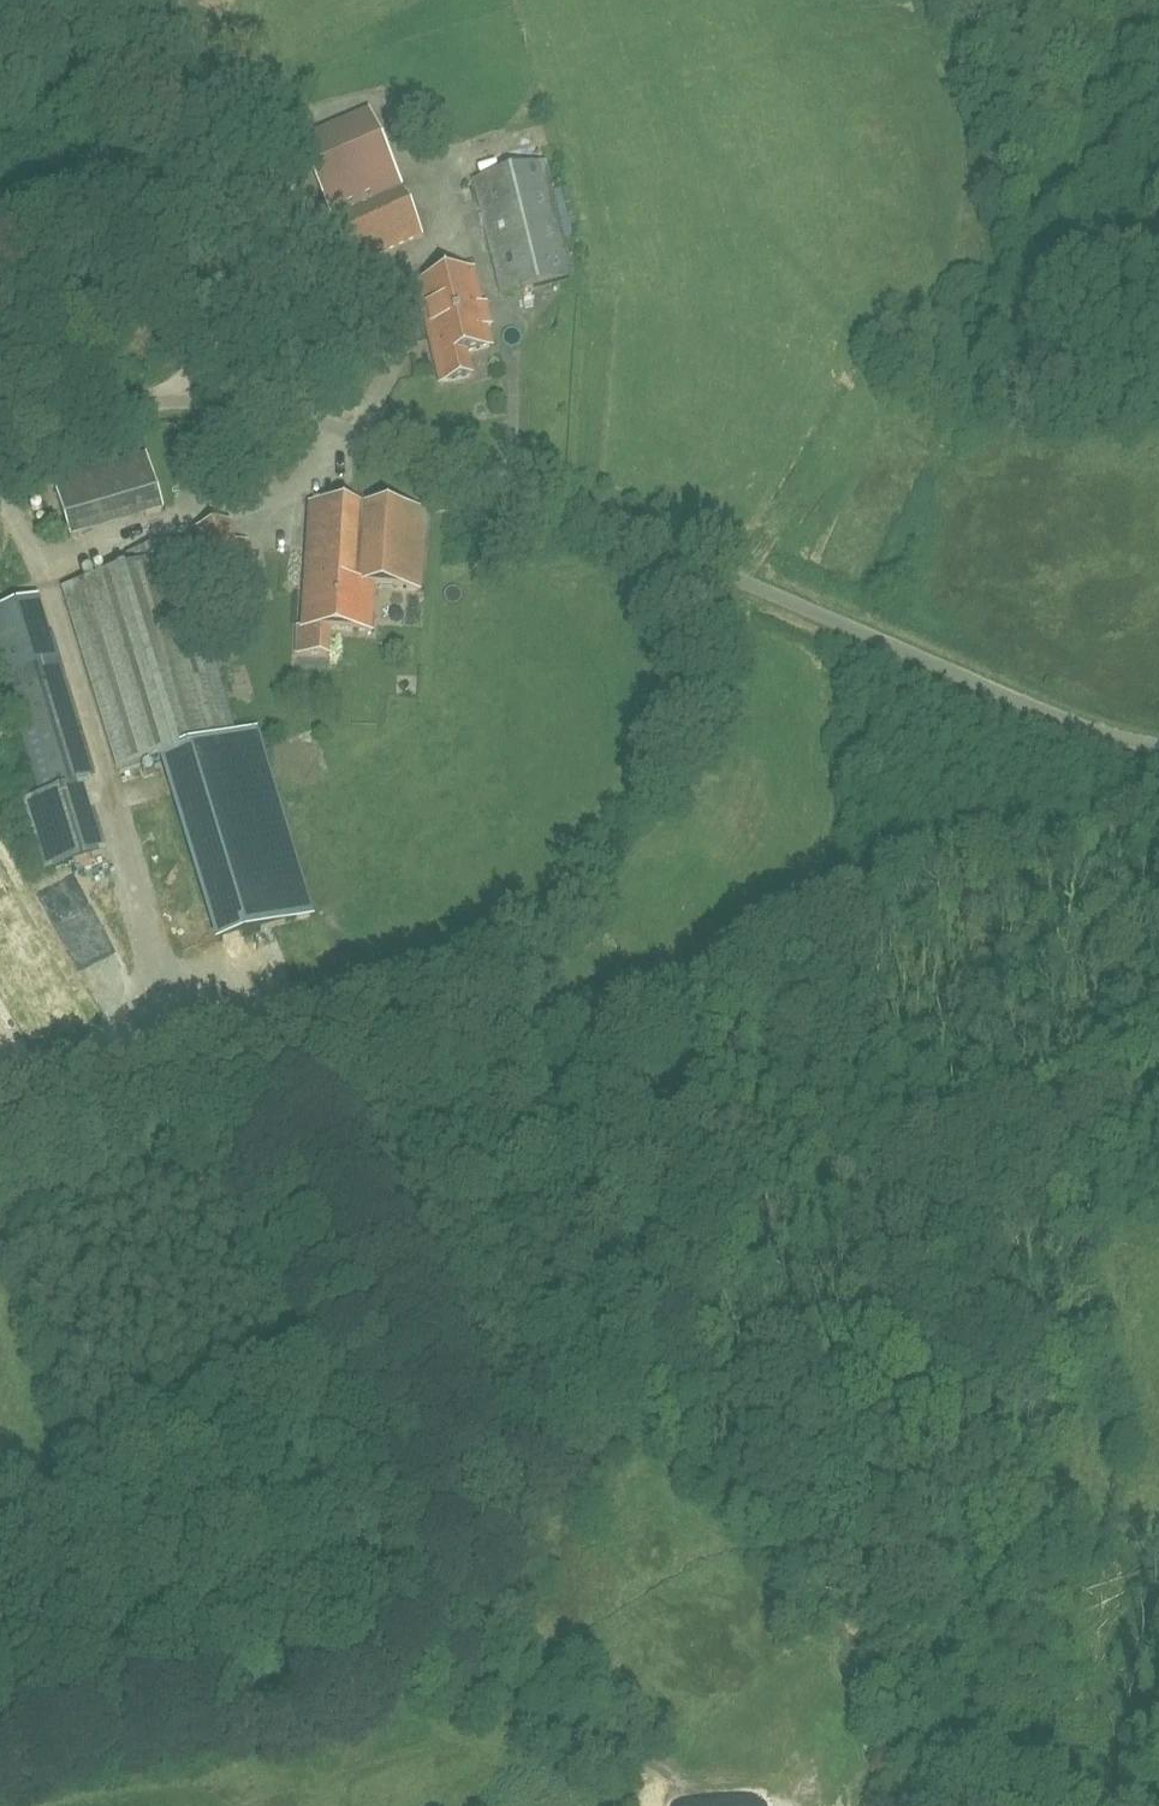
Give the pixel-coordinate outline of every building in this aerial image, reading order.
[(352,268),(423,237),(368,111),(294,143),(321,204),(323,203),(352,268)] [(502,294),(573,276),(543,162),(473,179),(502,294)] [(471,272),(417,285),(441,383),(470,376),(464,353),(490,346),(485,328),(490,327),(484,303),(479,305),(471,272)] [(164,510),(147,453),(54,482),(71,538),(164,510)] [(421,590),(425,511),(309,504),(301,629),(298,629),(297,655),(327,656),(329,630),(371,633),(374,587),(421,590)] [(247,541),(233,544),(229,526),(197,532),(201,551),(188,554),(197,596),(191,597),(175,543),(126,557),(130,571),(63,591),(119,774),(164,760),(219,942),(309,915),(253,730),(233,736),(195,610),(200,609),(201,616),(261,603),(247,541)] [(42,797),(25,802),(47,872),(93,858),(72,788),(84,784),(42,642),(51,640),(38,598),(0,609),(0,662),(4,676),(5,676),(42,797)] [(30,969),(62,952),(0,837),(0,913),(30,969)]
